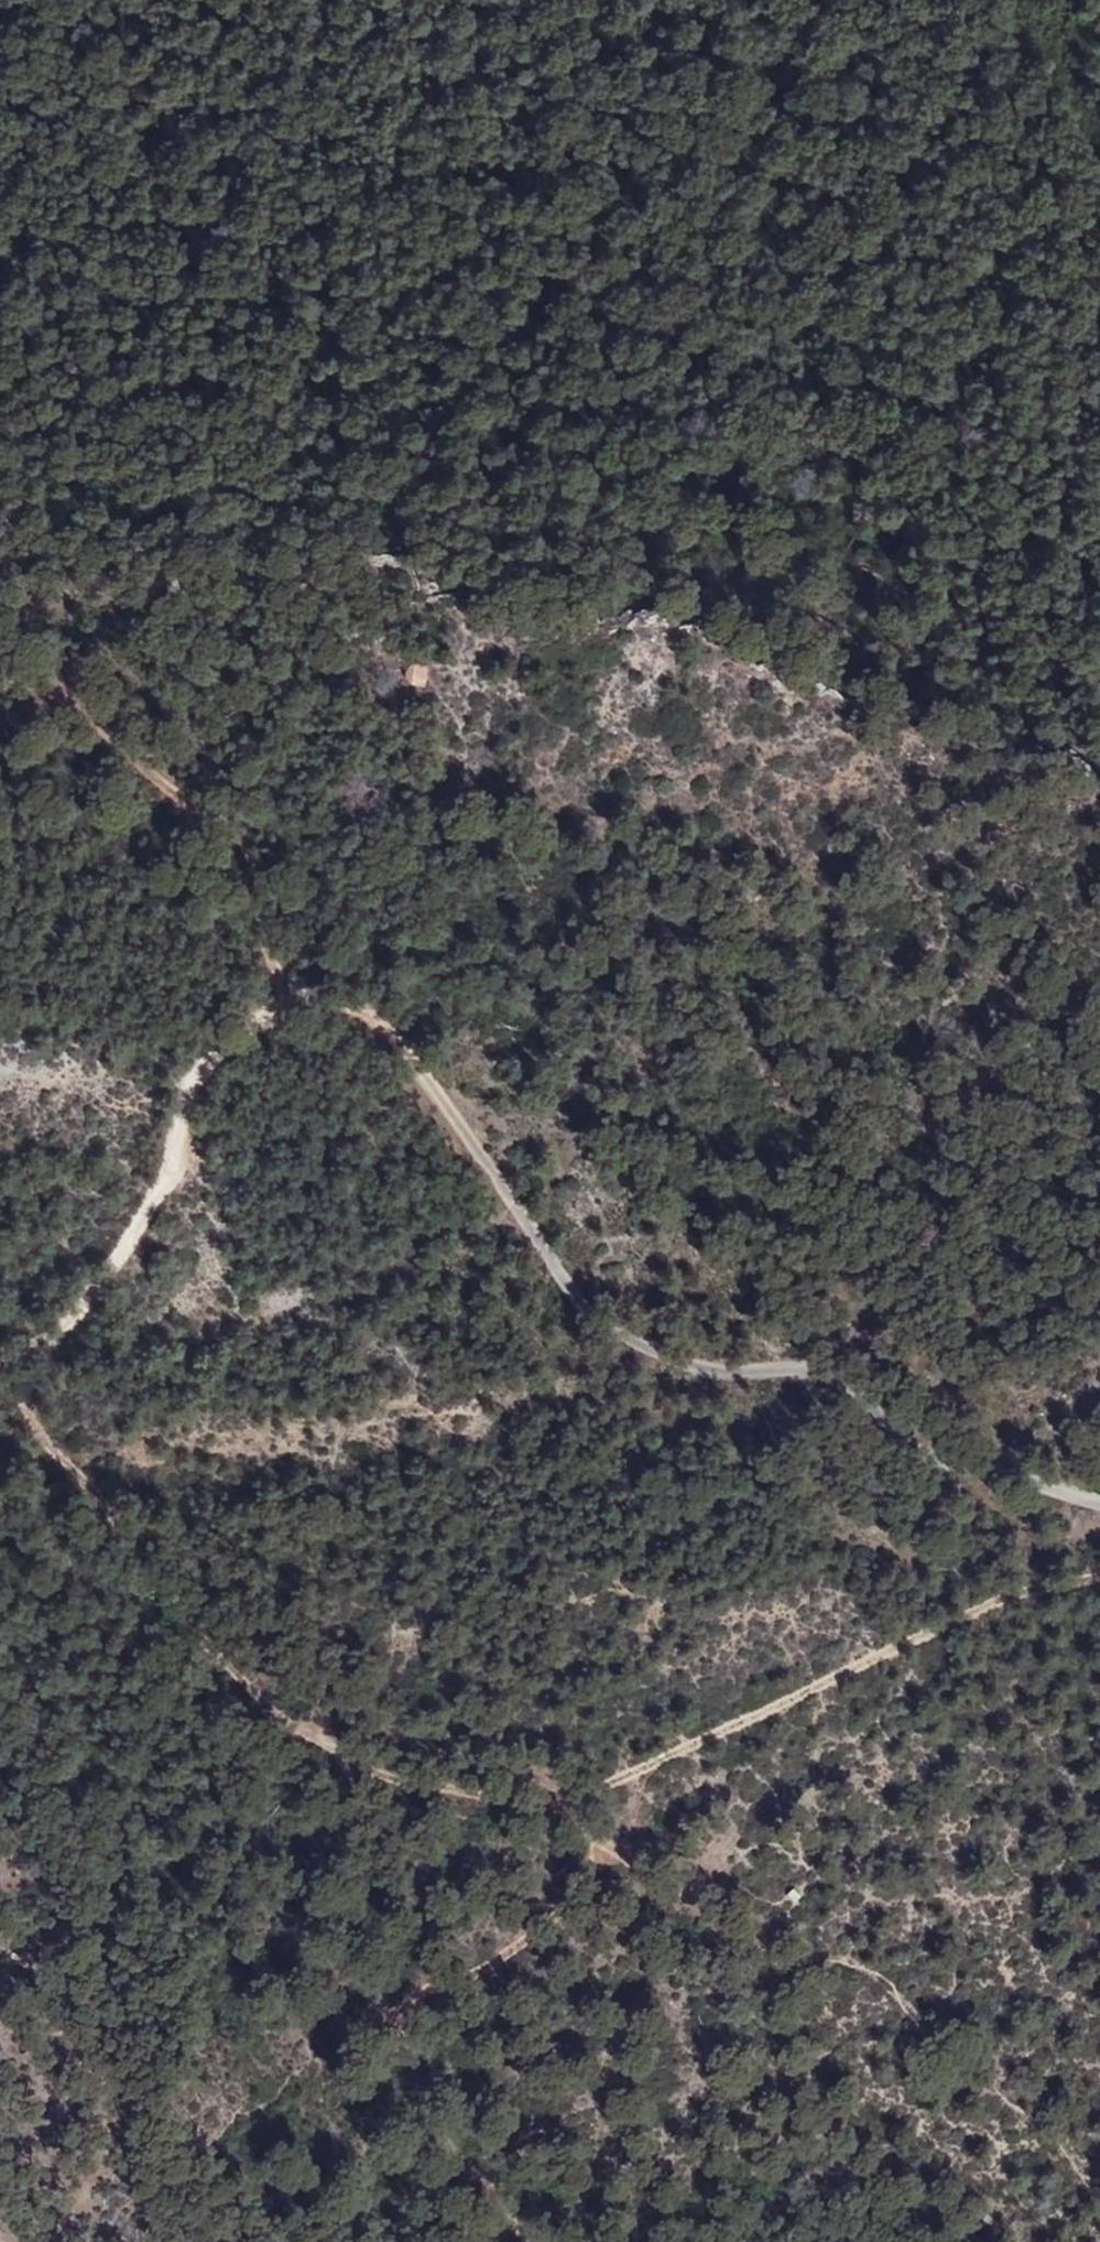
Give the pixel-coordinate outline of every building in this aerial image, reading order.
[(408,666),(407,685),(427,686),(427,666),(408,666)]
